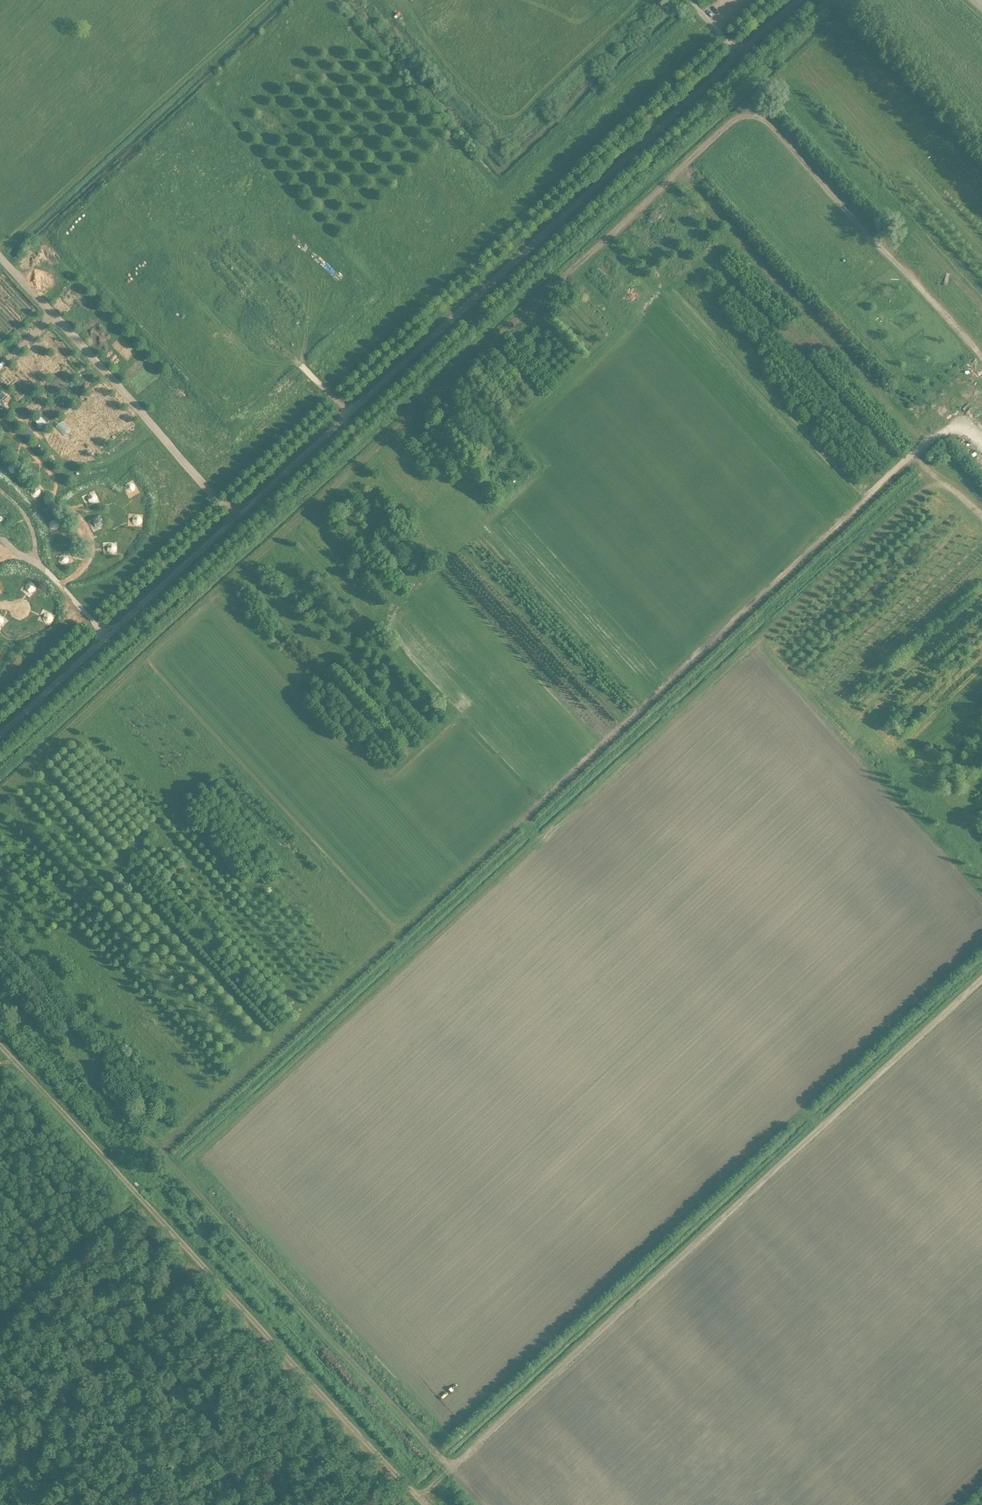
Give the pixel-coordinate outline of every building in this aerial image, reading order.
[(651,225),(648,226),(652,236),(669,231),(666,222),(651,227),(651,225)]
